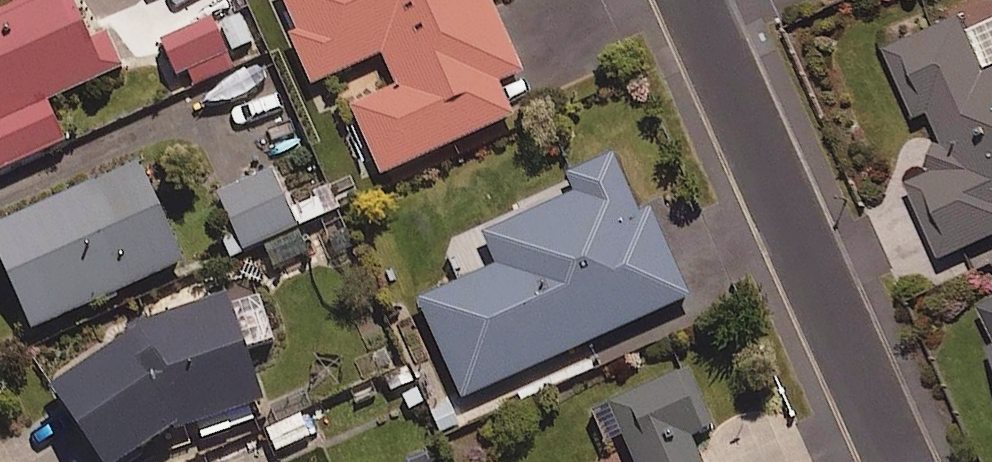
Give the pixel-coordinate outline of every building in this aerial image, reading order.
[(75,0),(47,0),(0,22),(0,170),(3,176),(69,146),(50,106),(111,78),(75,0)] [(317,88),(387,57),(401,90),(354,111),(385,179),(516,120),(501,86),(526,75),(493,0),(278,0),(317,88)] [(264,59),(243,11),(166,45),(187,93),(264,59)] [(970,33),(965,21),(887,55),(915,119),(925,115),(949,170),(911,187),(943,261),(991,239),(991,23),(970,33)] [(645,218),(618,156),(573,176),(581,195),(487,237),(501,270),(423,304),(466,402),(692,303),(653,215),(645,218)] [(144,168),(0,231),(0,247),(37,333),(187,268),(144,168)] [(291,212),(277,177),(224,198),(241,240),(227,245),(233,261),(268,247),(277,270),(309,257),(299,231),(330,219),(323,200),(291,212)] [(244,284),(156,340),(154,336),(60,396),(102,461),(147,461),(196,431),(201,439),(268,396),(247,363),(281,341),(244,284)] [(981,311),(991,334),(991,306),(981,311)] [(690,377),(614,410),(636,461),(704,461),(694,440),(714,431),(690,377)] [(269,428),(278,456),(316,445),(307,417),(269,428)]
